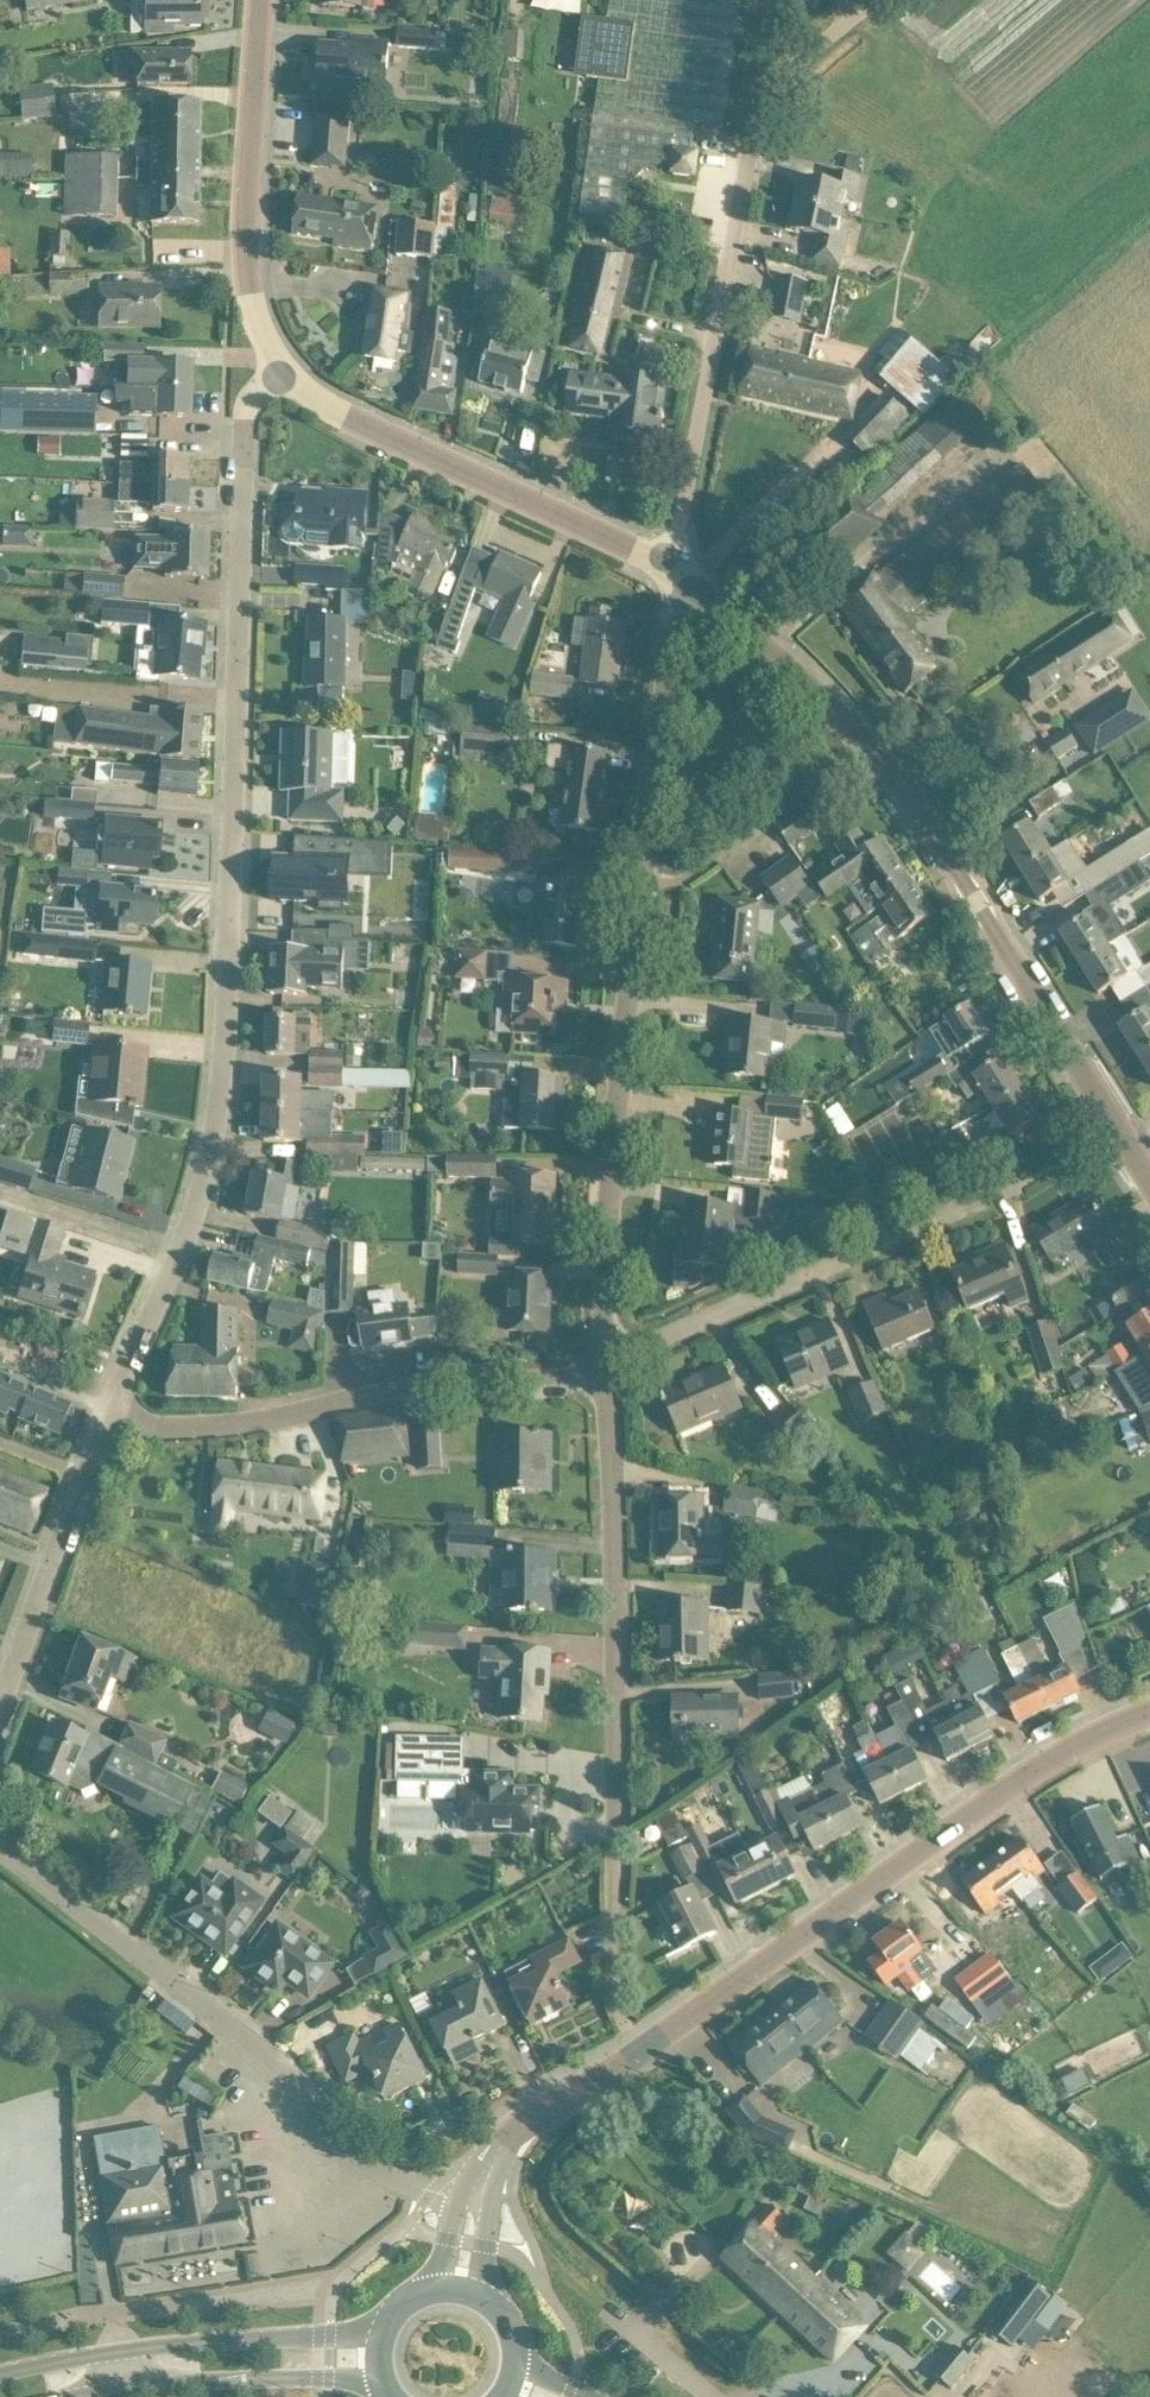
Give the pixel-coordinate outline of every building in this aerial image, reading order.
[(24,3),(15,5),(17,19),(27,18),(28,22),(51,18),(50,7),(97,0),(24,0),(24,3)] [(145,33),(171,33),(171,26),(199,26),(199,0),(131,0),(131,31),(145,30),(145,33)] [(323,5),(362,7),(362,9),(376,10),(376,0),(324,0),(323,5)] [(595,110),(581,217),(625,223),(631,177),(633,177),(636,176),(638,175),(640,174),(642,172),(643,170),(644,168),(645,166),(645,163),(673,167),(672,174),(695,177),(697,156),(691,155),(697,124),(723,128),(741,0),(610,0),(607,20),(596,18),(587,77),(599,79),(595,110)] [(400,46),(447,50),(448,35),(401,31),(400,46)] [(320,46),(318,83),(317,86),(355,89),(355,85),(385,87),(386,68),(387,68),(389,44),(366,43),(365,49),(320,46)] [(137,85),(166,85),(190,85),(190,54),(166,54),(122,54),(121,70),(137,70),(137,85)] [(17,90),(22,120),(56,115),(52,85),(17,90)] [(137,162),(137,179),(198,180),(199,104),(152,103),(151,162),(137,162)] [(350,118),(317,115),(313,165),(345,168),(350,118)] [(848,167),(859,169),(862,155),(850,153),(848,167)] [(27,155),(0,156),(0,175),(28,174),(27,155)] [(66,157),(65,177),(115,178),(115,158),(66,157)] [(801,179),(796,203),(840,213),(843,198),(856,201),(861,179),(832,173),(829,185),(801,179)] [(115,178),(65,177),(64,216),(114,218),(115,178)] [(198,180),(137,179),(136,189),(151,189),(150,224),(197,225),(198,180)] [(44,220),(44,185),(0,185),(0,220),(44,220)] [(378,208),(298,196),(292,234),(334,240),(333,246),(370,251),(370,250),(372,251),(378,208)] [(493,199),(491,217),(518,220),(521,202),(493,199)] [(836,229),(840,213),(796,203),(790,229),(818,235),(815,248),(844,254),(849,232),(836,229)] [(396,254),(433,258),(437,226),(399,221),(396,254)] [(51,233),(49,257),(67,258),(69,234),(51,233)] [(587,245),(572,311),(618,322),(634,258),(611,252),(587,245)] [(8,274),(7,249),(0,249),(0,274),(8,274)] [(475,300),(475,301),(509,304),(511,274),(478,271),(477,278),(475,300)] [(17,292),(17,296),(50,295),(50,296),(87,294),(86,273),(49,274),(49,275),(0,277),(0,293),(17,292)] [(778,277),(772,307),(802,313),(807,282),(778,277)] [(97,327),(135,328),(158,328),(158,289),(134,289),(98,288),(97,327)] [(395,362),(403,314),(407,315),(410,295),(373,289),(362,357),(395,362)] [(418,385),(414,408),(452,415),(456,391),(453,391),(456,373),(452,371),(456,348),(449,345),(449,321),(449,313),(429,309),(428,317),(425,341),(424,341),(418,385)] [(585,352),(608,358),(618,322),(572,311),(564,343),(585,352)] [(900,330),(880,354),(884,357),(871,373),(906,402),(922,415),(924,417),(937,401),(957,378),(939,363),(900,330)] [(533,351),(513,346),(489,339),(485,359),(479,382),(522,394),(526,379),(539,382),(546,354),(533,351)] [(114,363),(143,364),(143,346),(105,345),(104,363),(114,363)] [(740,394),(784,404),(791,378),(803,380),(808,360),(752,348),(740,394)] [(791,378),(784,404),(842,418),(853,370),(808,360),(803,380),(791,378)] [(129,389),(190,392),(191,365),(143,364),(114,363),(114,389),(129,390),(129,389)] [(570,388),(566,412),(613,418),(611,428),(658,435),(660,420),(663,421),(664,415),(661,415),(666,381),(618,375),(618,378),(573,370),(570,388)] [(155,417),(166,418),(190,418),(190,392),(129,389),(129,390),(114,389),(113,406),(122,406),(122,413),(129,413),(129,416),(155,417)] [(0,408),(0,433),(4,433),(95,436),(96,396),(0,394),(0,408)] [(853,494),(875,517),(983,418),(961,394),(853,494)] [(851,439),(870,456),(905,416),(886,399),(851,439)] [(121,456),(147,457),(148,436),(122,435),(121,456)] [(59,454),(59,437),(38,437),(38,454),(59,454)] [(120,463),(119,483),(188,485),(188,459),(154,458),(153,464),(120,463)] [(874,573),(836,601),(906,694),(943,666),(928,647),(910,624),(912,623),(905,615),(981,556),(1052,502),(1023,465),(953,519),(876,575),(874,573)] [(153,504),(152,512),(187,512),(188,486),(119,484),(119,503),(153,504)] [(332,547),(361,549),(363,535),(366,495),(335,493),(334,497),(324,496),(324,493),(322,490),(304,489),(302,492),(301,494),(298,494),(297,507),(285,506),(283,535),(286,539),(289,542),(299,543),(302,540),(305,536),(306,530),(333,532),(332,547)] [(806,530),(789,546),(821,582),(839,566),(880,525),(847,489),(806,530)] [(75,529),(113,530),(114,503),(76,501),(75,529)] [(417,518),(414,516),(388,575),(411,585),(409,590),(431,599),(445,568),(458,536),(433,525),(434,520),(421,514),(417,518)] [(168,539),(134,538),(133,569),(167,570),(167,577),(184,578),(207,579),(209,534),(185,533),(168,532),(168,539)] [(507,597),(489,637),(515,648),(534,606),(528,603),(541,573),(501,555),(495,569),(484,564),(476,581),(487,586),(486,587),(507,597)] [(326,588),(345,590),(346,570),(321,568),(297,567),(296,583),(327,585),(326,588)] [(84,576),(67,575),(65,595),(82,597),(84,576)] [(82,597),(82,598),(123,601),(125,578),(84,575),(84,576),(82,597)] [(437,646),(456,653),(460,642),(458,641),(475,588),(460,583),(437,646)] [(342,620),(370,621),(371,591),(342,591),(342,620)] [(150,605),(102,601),(102,615),(101,623),(148,627),(150,605)] [(586,648),(582,682),(617,687),(625,624),(610,622),(612,610),(593,608),(591,620),(576,618),(572,646),(586,648)] [(1015,674),(1034,704),(1054,691),(1132,641),(1113,612),(1035,661),(1015,674)] [(139,652),(136,681),(159,683),(160,677),(197,681),(200,647),(203,647),(205,624),(158,620),(155,654),(151,653),(151,651),(144,650),(143,653),(139,652)] [(320,709),(342,710),(343,688),(346,688),(348,621),(310,620),(309,666),(306,666),(306,687),(320,687),(320,709)] [(21,666),(85,672),(88,644),(23,638),(22,652),(21,666)] [(531,694),(570,700),(573,679),(534,673),(531,694)] [(495,698),(492,712),(504,714),(507,700),(495,698)] [(1116,700),(1077,727),(1095,754),(1135,728),(1116,700)] [(160,756),(160,757),(198,760),(202,712),(178,710),(164,709),(164,710),(150,709),(150,719),(77,708),(72,744),(124,751),(160,756)] [(466,722),(463,752),(510,756),(513,726),(466,722)] [(1061,733),(1047,742),(1059,760),(1079,747),(1067,729),(1061,733)] [(291,792),(290,821),(343,822),(344,792),(332,791),(333,735),(284,733),(282,792),(291,792)] [(547,762),(546,765),(552,773),(564,775),(560,799),(559,806),(551,813),(550,823),(556,830),(567,832),(567,829),(598,833),(608,753),(549,745),(547,762)] [(156,795),(171,797),(195,799),(198,765),(174,763),(159,761),(158,771),(96,764),(94,780),(157,786),(156,795)] [(1029,803),(1038,817),(1060,803),(1051,789),(1029,803)] [(43,817),(92,821),(94,803),(45,799),(43,817)] [(806,807),(777,828),(789,845),(818,824),(806,807)] [(450,844),(452,820),(417,817),(415,841),(450,844)] [(126,866),(149,868),(150,857),(157,858),(160,826),(136,824),(106,820),(105,831),(98,830),(96,852),(104,853),(103,864),(126,866)] [(1002,841),(1021,871),(1049,853),(1043,844),(1030,824),(1002,841)] [(858,832),(839,846),(846,857),(813,879),(826,899),(848,884),(860,876),(861,877),(893,854),(883,840),(870,849),(858,832)] [(274,861),(273,900),(319,902),(319,910),(343,911),(345,858),(366,858),(365,873),(388,874),(389,843),(295,836),(294,861),(274,861)] [(1049,853),(1021,871),(1040,901),(1067,884),(1058,869),(1074,859),(1065,844),(1049,853)] [(534,855),(466,852),(464,871),(533,874),(534,855)] [(882,907),(915,885),(893,854),(861,877),(882,907)] [(762,879),(781,906),(811,885),(792,858),(762,879)] [(1079,963),(1123,936),(1123,937),(1127,934),(1110,907),(1149,882),(1149,878),(1140,862),(1110,881),(1109,881),(1086,896),(1094,909),(1086,914),(1088,917),(1061,934),(1079,963)] [(1077,882),(1086,896),(1109,881),(1101,867),(1077,882)] [(60,885),(86,887),(87,872),(61,870),(60,885)] [(530,941),(576,947),(583,901),(588,901),(591,879),(538,872),(530,941)] [(891,927),(898,939),(935,914),(915,885),(882,907),(881,908),(880,906),(877,907),(882,915),(852,936),(868,960),(885,948),(877,936),(891,927)] [(152,925),(154,893),(131,891),(101,888),(100,898),(92,897),(90,912),(43,908),(41,932),(85,937),(86,927),(97,928),(97,932),(117,934),(118,923),(152,925)] [(713,978),(737,981),(750,982),(758,904),(721,900),(713,978)] [(329,933),(329,940),(344,941),(352,942),(353,925),(329,925),(329,933)] [(294,932),(293,948),(271,947),(269,994),(292,995),(307,996),(307,987),(343,989),(345,951),(344,951),(344,941),(329,940),(329,933),(294,932)] [(1123,936),(1079,963),(1099,994),(1119,982),(1126,977),(1116,962),(1132,952),(1123,937),(1123,936)] [(57,957),(93,960),(95,943),(59,939),(57,957)] [(473,940),(472,951),(482,952),(484,941),(473,940)] [(472,951),(457,950),(454,979),(506,983),(505,1000),(515,1000),(513,1033),(554,1035),(556,1002),(566,1003),(568,981),(518,979),(518,972),(488,971),(489,952),(485,952),(482,952),(472,951)] [(125,1015),(129,1015),(130,1013),(144,1015),(148,965),(106,961),(101,1011),(125,1013),(125,1015)] [(1145,988),(1149,985),(1149,965),(1136,974),(1145,988)] [(796,1025),(835,1029),(838,1010),(798,1005),(796,1025)] [(947,1020),(948,1021),(935,1029),(943,1042),(956,1034),(965,1049),(988,1035),(970,1006),(947,1020)] [(1119,1028),(1139,1058),(1149,1051),(1149,1009),(1119,1028)] [(836,1033),(860,1036),(861,1027),(863,1018),(863,1013),(839,1010),(836,1033)] [(863,1018),(861,1027),(871,1029),(872,1019),(863,1018)] [(267,1055),(295,1056),(295,1055),(310,1055),(311,1020),(292,1020),(268,1019),(267,1055)] [(729,1075),(767,1079),(771,1043),(785,1045),(787,1026),(735,1020),(729,1075)] [(53,1042),(87,1046),(89,1025),(55,1021),(53,1042)] [(140,1049),(95,1045),(89,1102),(76,1101),(74,1116),(133,1130),(135,1107),(141,1107),(143,1088),(137,1087),(140,1049)] [(1139,1058),(1149,1076),(1149,1051),(1139,1058)] [(313,1053),(313,1068),(343,1069),(343,1054),(313,1053)] [(459,1077),(473,1078),(473,1074),(509,1076),(510,1056),(474,1054),(474,1057),(460,1057),(459,1077)] [(898,1107),(949,1074),(938,1057),(887,1090),(898,1107)] [(983,1091),(993,1107),(1022,1089),(1003,1059),(960,1086),(969,1100),(983,1091)] [(343,1069),(313,1068),(313,1086),(411,1089),(411,1071),(343,1069)] [(504,1128),(531,1129),(555,1130),(557,1095),(561,1096),(562,1079),(525,1077),(525,1093),(506,1092),(504,1128)] [(301,1092),(301,1080),(266,1079),(265,1111),(334,1113),(335,1093),(301,1092)] [(1022,1089),(993,1107),(1003,1124),(989,1132),(997,1145),(1011,1136),(1012,1137),(1040,1119),(1022,1089)] [(767,1117),(800,1121),(802,1102),(769,1099),(767,1117)] [(309,1135),(333,1136),(334,1113),(265,1111),(264,1141),(309,1143),(309,1135)] [(736,1178),(770,1181),(777,1119),(754,1116),(715,1112),(710,1164),(737,1167),(736,1178)] [(924,1140),(937,1132),(931,1122),(918,1130),(924,1140)] [(61,1164),(56,1184),(117,1200),(132,1143),(86,1131),(76,1168),(61,1164)] [(399,1154),(400,1132),(380,1131),(379,1153),(399,1154)] [(333,1154),(333,1156),(358,1157),(358,1156),(366,1157),(367,1137),(333,1136),(309,1135),(309,1143),(309,1154),(333,1154)] [(358,1157),(333,1156),(333,1173),(358,1173),(358,1157)] [(496,1157),(454,1157),(449,1156),(449,1178),(495,1178),(496,1157)] [(27,1190),(33,1170),(0,1159),(0,1181),(27,1190)] [(247,1216),(270,1220),(281,1222),(288,1185),(292,1185),(296,1162),(281,1159),(278,1178),(254,1174),(247,1216)] [(362,1159),(361,1169),(425,1171),(425,1161),(362,1159)] [(492,1181),(492,1210),(521,1210),(520,1241),(492,1240),(492,1241),(492,1256),(498,1256),(498,1257),(519,1258),(520,1243),(552,1243),(554,1176),(530,1175),(511,1175),(511,1181),(492,1181)] [(744,1220),(775,1223),(778,1195),(748,1192),(744,1220)] [(1099,1251),(1094,1254),(1104,1269),(1108,1266),(1109,1267),(1126,1256),(1116,1239),(1114,1240),(1106,1227),(1107,1226),(1100,1215),(1093,1203),(1092,1201),(1069,1215),(1065,1210),(1033,1230),(1046,1250),(1052,1260),(1090,1237),(1099,1251)] [(729,1239),(731,1218),(732,1206),(689,1202),(685,1243),(680,1243),(675,1288),(691,1289),(714,1279),(717,1278),(718,1268),(725,1269),(729,1239)] [(9,1229),(13,1217),(0,1213),(0,1226),(9,1229)] [(303,1227),(298,1247),(311,1250),(326,1254),(331,1234),(303,1227)] [(32,1257),(19,1298),(58,1310),(80,1317),(93,1275),(53,1263),(59,1244),(30,1234),(24,1255),(32,1257)] [(210,1281),(209,1284),(267,1297),(274,1265),(306,1272),(307,1268),(311,1250),(298,1247),(276,1242),(261,1238),(256,1261),(240,1257),(239,1262),(216,1256),(210,1281)] [(331,1275),(330,1314),(350,1315),(352,1275),(354,1244),(333,1243),(331,1275)] [(953,1274),(962,1296),(969,1310),(1007,1294),(1012,1307),(1027,1301),(1012,1268),(1003,1246),(985,1254),(987,1259),(953,1274)] [(492,1256),(461,1254),(459,1274),(497,1276),(498,1257),(498,1256),(492,1256)] [(1098,1307),(1106,1321),(1149,1293),(1134,1269),(1114,1282),(1105,1288),(1112,1299),(1098,1307)] [(508,1331),(548,1333),(551,1276),(511,1274),(509,1307),(508,1331)] [(357,1312),(358,1321),(352,1322),(348,1329),(351,1346),(354,1348),(362,1347),(362,1349),(414,1342),(414,1340),(436,1337),(436,1317),(411,1320),(409,1305),(397,1306),(395,1291),(369,1294),(371,1310),(357,1312)] [(873,1328),(884,1352),(936,1329),(929,1314),(920,1292),(889,1306),(885,1297),(864,1306),(873,1328)] [(291,1330),(319,1337),(325,1312),(298,1305),(291,1330)] [(203,1309),(202,1350),(174,1349),(167,1396),(237,1398),(239,1311),(203,1309)] [(1144,1354),(1149,1351),(1149,1312),(1127,1327),(1144,1354)] [(787,1365),(798,1390),(849,1367),(838,1343),(829,1321),(777,1343),(787,1365)] [(1027,1328),(1043,1376),(1066,1368),(1050,1321),(1027,1328)] [(1107,1354),(1117,1370),(1132,1362),(1122,1345),(1107,1354)] [(1117,1370),(1118,1371),(1119,1371),(1129,1388),(1142,1379),(1141,1378),(1149,1373),(1149,1351),(1144,1354),(1145,1355),(1132,1362),(1117,1370)] [(667,1404),(680,1434),(741,1408),(723,1367),(662,1393),(664,1398),(661,1399),(664,1406),(667,1404)] [(5,1413),(6,1411),(26,1418),(24,1422),(59,1435),(70,1406),(30,1390),(32,1387),(0,1375),(0,1411),(5,1413)] [(848,1394),(862,1425),(887,1414),(874,1384),(848,1394)] [(1139,1415),(1149,1411),(1149,1393),(1133,1399),(1139,1415)] [(768,1422),(792,1450),(812,1433),(788,1405),(768,1422)] [(339,1440),(341,1461),(408,1456),(406,1434),(404,1411),(337,1417),(339,1440)] [(416,1428),(418,1470),(442,1468),(439,1426),(416,1428)] [(494,1490),(550,1491),(550,1436),(540,1436),(540,1434),(535,1434),(535,1436),(510,1436),(509,1471),(494,1471),(494,1490)] [(1036,1449),(1018,1458),(1023,1470),(1042,1461),(1036,1449)] [(213,1535),(231,1537),(235,1511),(322,1522),(324,1499),(327,1475),(219,1462),(213,1508),(216,1509),(213,1535)] [(8,1525),(30,1534),(47,1492),(25,1483),(0,1473),(0,1522),(8,1525)] [(725,1513),(756,1521),(763,1495),(730,1487),(725,1513)] [(659,1498),(660,1559),(702,1558),(723,1558),(723,1538),(702,1538),(702,1498),(659,1498)] [(975,1515),(971,1506),(949,1515),(953,1525),(975,1515)] [(449,1547),(494,1550),(495,1529),(451,1525),(449,1547)] [(353,1566),(367,1568),(370,1549),(356,1546),(353,1566)] [(492,1559),(492,1610),(502,1610),(531,1610),(531,1612),(538,1612),(538,1610),(549,1610),(549,1553),(514,1553),(514,1551),(509,1551),(509,1553),(497,1553),(494,1553),(492,1553),(492,1559)] [(728,1611),(760,1616),(764,1588),(731,1585),(728,1611)] [(661,1604),(661,1661),(710,1661),(710,1604),(661,1604)] [(1044,1620),(1059,1650),(1086,1640),(1076,1605),(1044,1620)] [(409,1643),(464,1647),(466,1627),(410,1623),(409,1643)] [(1120,1629),(1130,1654),(1144,1649),(1133,1624),(1120,1629)] [(60,1698),(95,1711),(108,1677),(122,1682),(131,1657),(81,1639),(60,1698)] [(1034,1639),(1018,1648),(1049,1709),(1080,1693),(1069,1672),(1067,1668),(1052,1676),(1034,1639)] [(1049,1709),(1018,1648),(1002,1655),(1021,1691),(1006,1699),(1018,1724),(1049,1709)] [(984,1649),(969,1656),(985,1689),(1001,1681),(984,1649)] [(503,1679),(500,1718),(541,1721),(543,1684),(548,1684),(550,1652),(504,1650),(504,1652),(484,1651),(482,1677),(503,1679)] [(974,1695),(985,1689),(969,1656),(953,1664),(969,1695),(970,1697),(974,1695)] [(760,1675),(762,1701),(794,1698),(792,1672),(760,1675)] [(925,1744),(935,1738),(947,1762),(970,1750),(947,1702),(929,1712),(911,1679),(896,1687),(904,1702),(916,1726),(925,1744)] [(947,1702),(970,1750),(975,1748),(976,1751),(979,1753),(992,1746),(992,1743),(990,1740),(995,1738),(979,1706),(976,1707),(970,1697),(969,1695),(962,1698),(957,1687),(943,1694),(947,1702)] [(816,1705),(829,1733),(835,1730),(826,1713),(839,1705),(834,1695),(816,1705)] [(674,1699),(674,1723),(684,1722),(684,1724),(687,1724),(687,1739),(738,1739),(738,1698),(674,1699)] [(902,1703),(888,1710),(897,1726),(900,1734),(915,1727),(916,1726),(904,1702),(902,1703)] [(260,1709),(252,1731),(280,1741),(288,1719),(260,1709)] [(873,1733),(866,1720),(853,1728),(860,1740),(873,1733)] [(52,1723),(31,1772),(65,1785),(81,1791),(92,1787),(95,1779),(97,1780),(176,1820),(192,1790),(119,1751),(120,1748),(108,1742),(87,1731),(84,1737),(52,1723)] [(120,1745),(154,1763),(159,1753),(164,1742),(130,1725),(120,1745)] [(897,1726),(875,1737),(880,1746),(903,1794),(928,1781),(917,1760),(912,1750),(909,1751),(900,1734),(897,1726)] [(880,1805),(903,1794),(873,1733),(860,1740),(858,1741),(873,1770),(864,1774),(880,1805)] [(512,1789),(512,1775),(473,1774),(473,1788),(461,1788),(463,1740),(398,1738),(397,1750),(400,1750),(400,1773),(450,1774),(449,1797),(458,1798),(458,1806),(466,1807),(465,1832),(530,1834),(530,1816),(528,1816),(528,1807),(539,1807),(539,1790),(512,1789)] [(159,1753),(154,1763),(171,1771),(176,1762),(159,1753)] [(826,1784),(814,1790),(838,1839),(862,1827),(847,1798),(859,1792),(845,1764),(821,1775),(826,1784)] [(212,1790),(240,1804),(249,1786),(221,1771),(212,1790)] [(770,1830),(786,1822),(776,1804),(770,1790),(754,1798),(770,1830)] [(776,1804),(786,1822),(795,1840),(806,1835),(814,1851),(838,1839),(814,1790),(790,1801),(789,1798),(776,1804)] [(1149,1879),(1128,1835),(1117,1841),(1100,1807),(1071,1822),(1076,1832),(1081,1841),(1078,1842),(1076,1843),(1088,1866),(1093,1864),(1101,1881),(1120,1872),(1128,1889),(1149,1879)] [(675,1812),(656,1821),(669,1848),(688,1839),(675,1812)] [(686,1831),(702,1864),(716,1857),(700,1824),(686,1831)] [(313,1851),(284,1830),(274,1844),(288,1855),(278,1869),(292,1880),(313,1851)] [(778,1839),(748,1853),(767,1891),(796,1876),(778,1839)] [(1021,1839),(991,1860),(1012,1889),(1020,1899),(1021,1899),(1023,1902),(1042,1888),(1035,1878),(1045,1871),(1021,1839)] [(673,1854),(687,1879),(702,1871),(689,1846),(673,1854)] [(767,1891),(748,1853),(719,1868),(738,1905),(767,1891)] [(587,1860),(577,1866),(584,1877),(594,1871),(587,1860)] [(1012,1889),(991,1860),(962,1882),(985,1915),(1000,1904),(1005,1911),(1020,1899),(1012,1889)] [(1058,1887),(1078,1913),(1098,1898),(1079,1872),(1058,1887)] [(175,1917),(223,1952),(260,1902),(233,1883),(233,1884),(219,1874),(210,1888),(201,1881),(175,1917)] [(662,1906),(684,1949),(716,1933),(694,1890),(662,1906)] [(363,1957),(376,1975),(408,1956),(388,1922),(370,1933),(379,1948),(363,1957)] [(915,1973),(930,1962),(902,1924),(875,1944),(883,1955),(871,1964),(886,1985),(898,1976),(917,2002),(937,1986),(929,1976),(921,1982),(915,1973)] [(246,1968),(277,1991),(285,1980),(307,1996),(330,1965),(276,1926),(246,1968)] [(532,1959),(537,1970),(510,1984),(521,2005),(532,2026),(562,2011),(554,1994),(562,1990),(555,1975),(580,1962),(569,1940),(548,1951),(532,1959)] [(956,1980),(981,2013),(1015,1988),(991,1954),(956,1980)] [(462,2011),(434,2025),(454,2065),(483,2051),(477,2040),(505,2026),(494,2005),(482,1981),(453,1995),(462,2011)] [(814,1983),(780,2010),(794,2027),(792,2029),(801,2040),(799,2041),(808,2052),(845,2022),(814,1983)] [(925,2019),(932,2028),(962,2006),(955,1996),(925,2019)] [(867,2038),(896,2058),(921,2024),(892,2003),(867,2038)] [(794,2027),(780,2010),(731,2049),(737,2057),(734,2060),(744,2073),(748,2070),(761,2086),(792,2061),(794,2063),(808,2052),(799,2041),(801,2040),(792,2029),(794,2027)] [(389,2044),(377,2050),(370,2037),(357,2043),(354,2036),(330,2048),(347,2082),(370,2070),(377,2083),(385,2078),(394,2096),(427,2079),(399,2025),(383,2033),(389,2044)] [(1063,2082),(1070,2095),(1091,2084),(1084,2071),(1063,2082)] [(210,2093),(185,2078),(178,2090),(203,2105),(210,2093)] [(796,2133),(761,2118),(759,2115),(741,2128),(748,2136),(787,2153),(796,2133)] [(199,2124),(204,2152),(194,2154),(187,2156),(188,2159),(163,2164),(158,2126),(95,2140),(101,2175),(99,2175),(114,2264),(244,2242),(237,2199),(234,2200),(224,2132),(203,2137),(200,2123),(199,2124)] [(738,2241),(722,2259),(782,2314),(814,2279),(801,2267),(773,2240),(778,2234),(773,2229),(784,2217),(772,2206),(755,2224),(754,2223),(738,2241)] [(906,2265),(907,2251),(916,2251),(916,2239),(893,2238),(892,2264),(906,2265)] [(943,2242),(914,2272),(952,2308),(981,2278),(943,2242)] [(1028,2278),(989,2329),(1012,2347),(1051,2296),(1028,2278)] [(867,2327),(814,2279),(782,2314),(834,2362),(867,2327)] [(1056,2296),(1040,2316),(1051,2324),(1066,2304),(1056,2296)] [(932,2373),(952,2389),(974,2361),(954,2345),(932,2373)]
